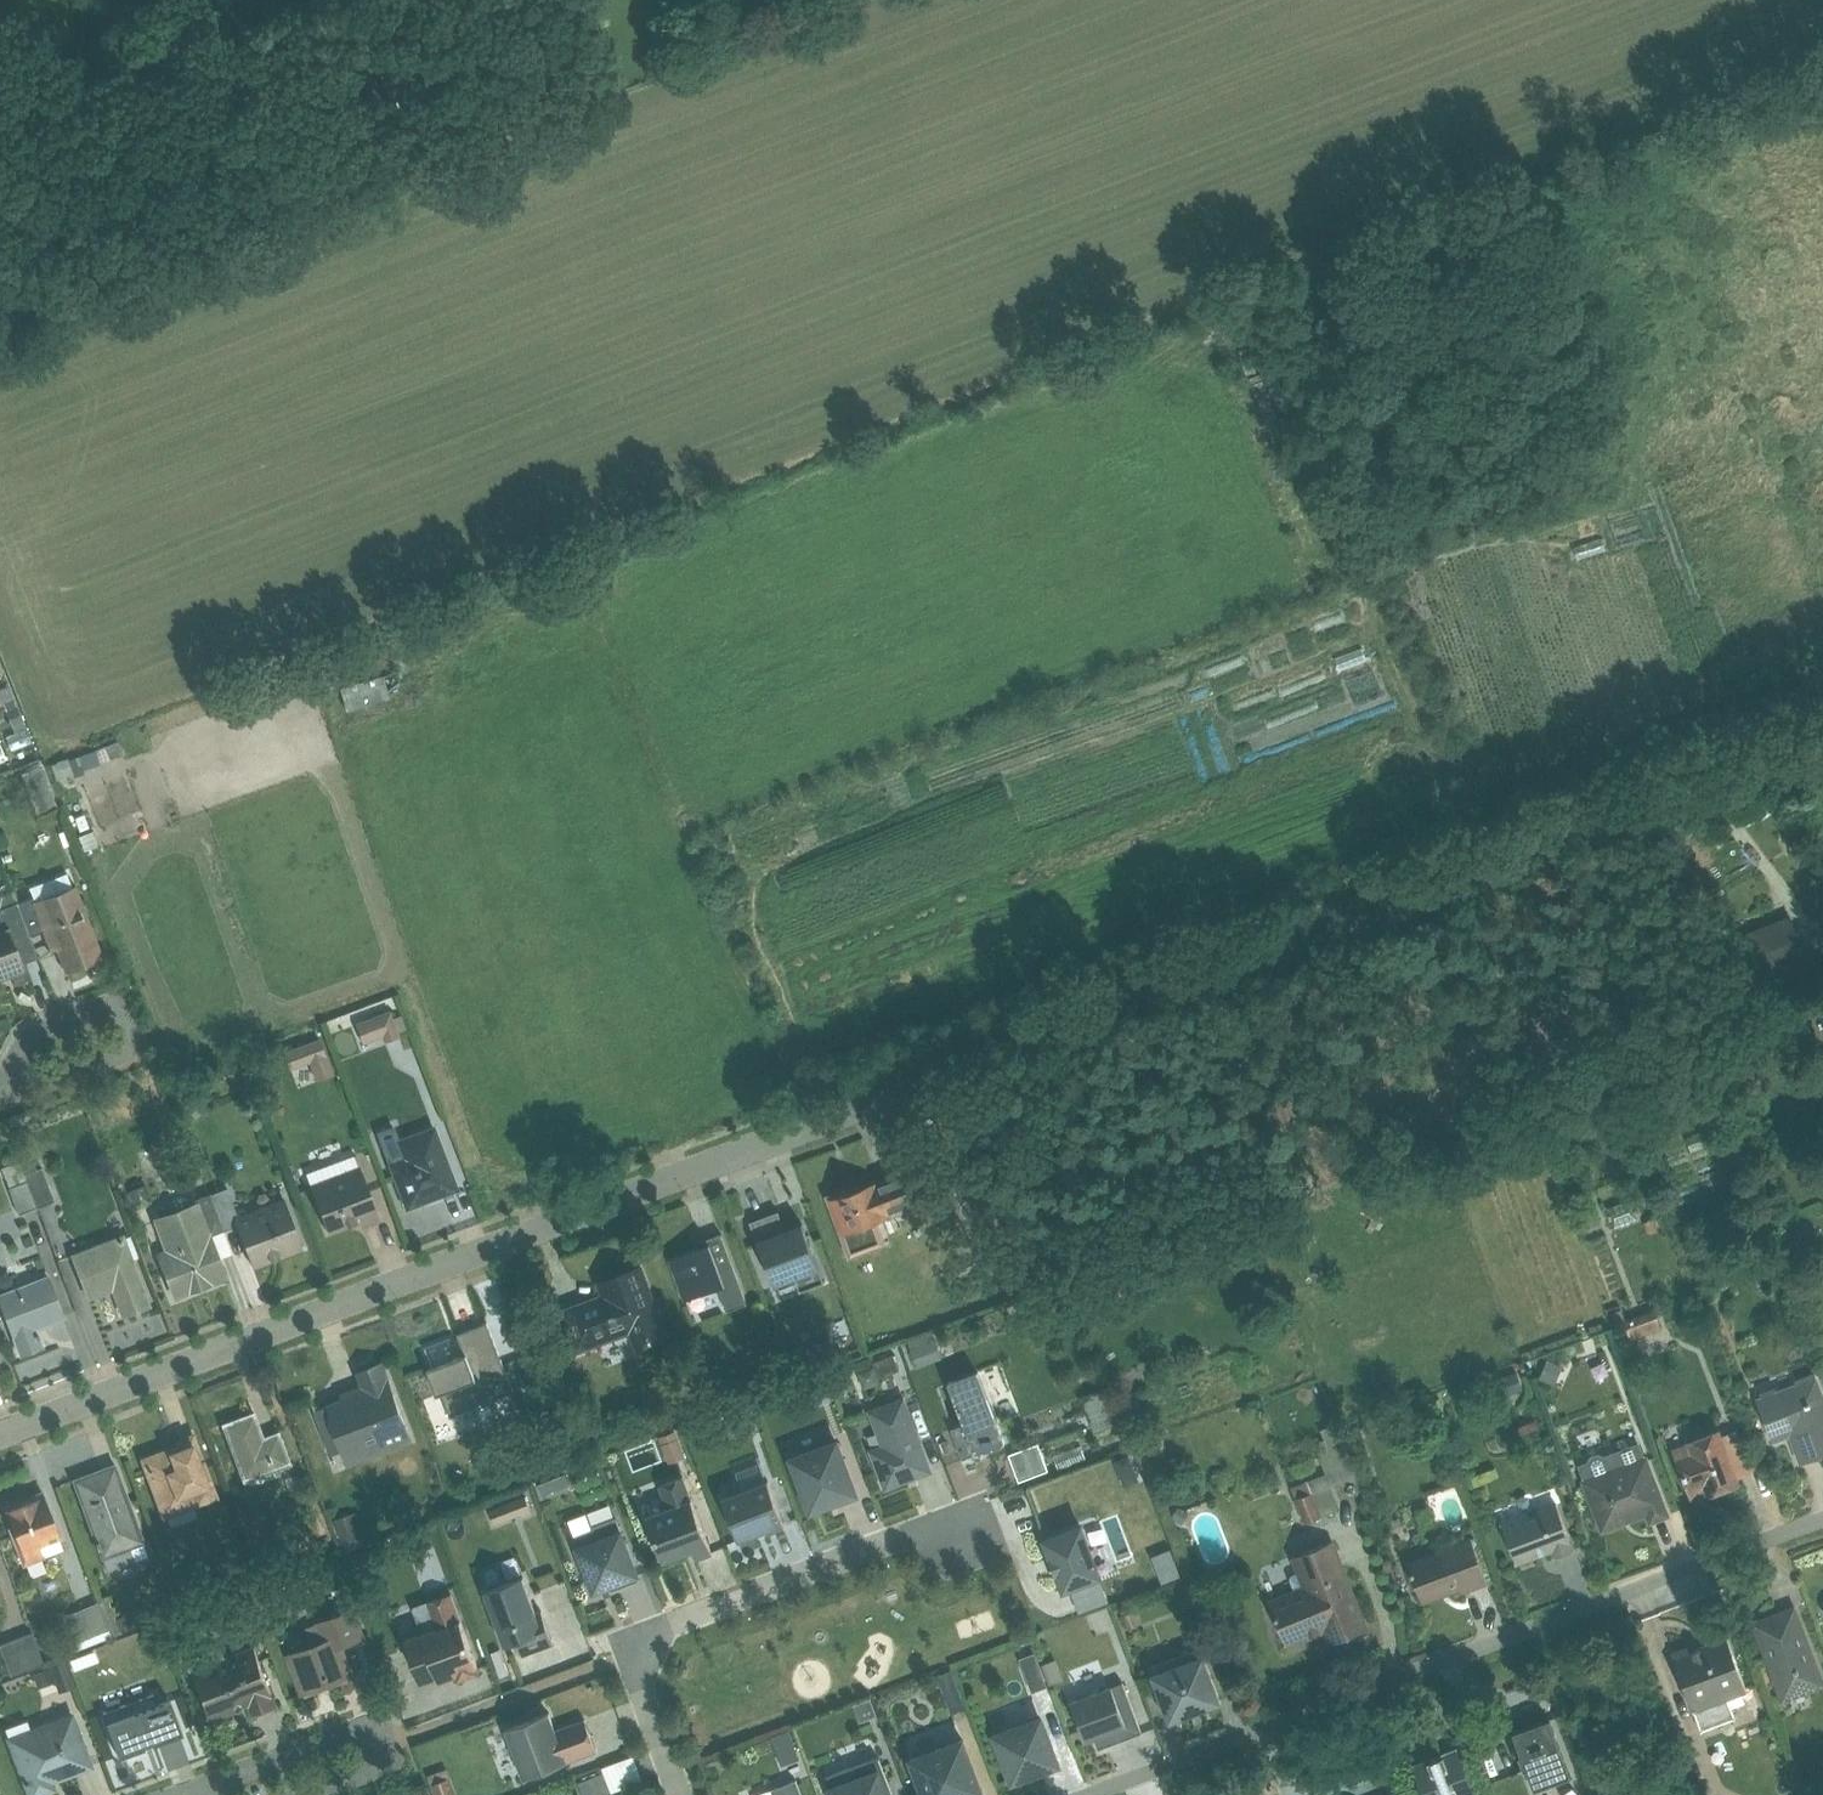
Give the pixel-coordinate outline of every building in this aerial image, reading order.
[(380,675),(339,687),(346,710),(387,698),(380,675)] [(61,977),(105,959),(74,884),(30,902),(61,977)] [(23,968),(0,914),(0,977),(23,968)] [(1767,988),(1811,973),(1791,916),(1747,931),(1767,988)] [(362,1049),(401,1037),(390,1002),(351,1014),(362,1049)] [(296,1089),(333,1076),(319,1038),(283,1051),(296,1089)] [(407,1210),(458,1191),(433,1125),(382,1144),(407,1210)] [(329,1238),(378,1219),(354,1157),(305,1175),(329,1238)] [(24,1173),(17,1159),(0,1168),(0,1172),(19,1212),(53,1196),(40,1166),(24,1173)] [(840,1239),(915,1209),(897,1164),(822,1194),(840,1239)] [(253,1269),(302,1251),(280,1190),(231,1209),(253,1269)] [(170,1303),(229,1280),(198,1201),(154,1219),(166,1251),(152,1256),(170,1303)] [(37,1262),(65,1257),(53,1203),(26,1209),(37,1262)] [(774,1285),(817,1271),(796,1207),(753,1221),(774,1285)] [(1628,1209),(1610,1216),(1615,1228),(1633,1221),(1628,1209)] [(118,1321),(151,1308),(122,1234),(69,1255),(88,1304),(111,1296),(118,1321)] [(693,1324),(746,1304),(723,1240),(669,1259),(693,1324)] [(636,1355),(668,1344),(642,1265),(597,1280),(603,1299),(560,1314),(574,1355),(630,1337),(636,1355)] [(19,1363),(48,1352),(38,1326),(63,1317),(48,1277),(0,1294),(0,1311),(19,1363)] [(1659,1339),(1656,1315),(1627,1318),(1629,1343),(1659,1339)] [(464,1352),(426,1363),(446,1431),(469,1425),(459,1392),(503,1379),(486,1323),(458,1331),(464,1352)] [(913,1368),(939,1359),(930,1332),(903,1342),(913,1368)] [(891,1355),(873,1361),(878,1377),(897,1371),(891,1355)] [(1538,1381),(1555,1386),(1562,1366),(1545,1360),(1538,1381)] [(340,1456),(409,1431),(383,1363),(315,1388),(340,1456)] [(988,1395),(1003,1392),(997,1365),(983,1368),(988,1395)] [(963,1458),(1003,1442),(977,1375),(949,1386),(965,1427),(953,1431),(963,1458)] [(1822,1459),(1822,1394),(1815,1375),(1756,1398),(1787,1474),(1822,1459)] [(1080,1395),(1088,1432),(1113,1427),(1105,1389),(1080,1395)] [(883,1491),(932,1473),(904,1397),(865,1411),(879,1448),(868,1452),(883,1491)] [(245,1492),(293,1470),(276,1432),(263,1438),(251,1411),(216,1427),(245,1492)] [(1694,1509),(1755,1485),(1730,1422),(1670,1446),(1694,1509)] [(662,1462),(684,1457),(677,1430),(656,1435),(662,1462)] [(805,1514),(857,1496),(837,1436),(785,1454),(805,1514)] [(165,1524),(218,1503),(191,1438),(139,1460),(165,1524)] [(1600,1535),(1668,1511),(1643,1442),(1576,1466),(1600,1535)] [(1006,1453),(1015,1483),(1046,1474),(1037,1443),(1006,1453)] [(100,1561),(145,1545),(114,1463),(69,1479),(100,1561)] [(569,1485),(562,1469),(534,1481),(541,1498),(569,1485)] [(1301,1522),(1334,1513),(1323,1474),(1303,1480),(1307,1493),(1294,1497),(1301,1522)] [(662,1565),(707,1547),(680,1478),(635,1495),(662,1565)] [(737,1546),(784,1529),(765,1479),(718,1496),(737,1546)] [(1518,1565),(1572,1547),(1552,1490),(1499,1508),(1518,1565)] [(23,1566),(63,1551),(41,1492),(1,1507),(23,1566)] [(490,1507),(492,1523),(530,1520),(529,1504),(490,1507)] [(585,1512),(566,1518),(571,1533),(590,1527),(585,1512)] [(593,1597),(639,1580),(618,1523),(572,1540),(593,1597)] [(1062,1593),(1101,1579),(1082,1524),(1043,1538),(1062,1593)] [(1422,1605),(1487,1585),(1471,1535),(1406,1556),(1422,1605)] [(483,1538),(465,1543),(469,1558),(487,1553),(483,1538)] [(1328,1649),(1370,1634),(1338,1543),(1285,1562),(1293,1584),(1263,1595),(1282,1649),(1323,1635),(1328,1649)] [(1157,1580),(1178,1574),(1170,1548),(1149,1555),(1157,1580)] [(484,1583),(504,1656),(547,1645),(527,1572),(484,1583)] [(418,1691),(475,1671),(450,1599),(392,1618),(418,1691)] [(102,1600),(63,1613),(75,1648),(113,1636),(102,1600)] [(1822,1685),(1822,1681),(1791,1607),(1750,1624),(1783,1702),(1822,1685)] [(0,1639),(0,1645),(5,1672),(39,1665),(32,1633),(0,1639)] [(294,1702),(353,1680),(337,1636),(278,1658),(294,1702)] [(208,1728),(272,1704),(248,1641),(185,1665),(208,1728)] [(1702,1733),(1754,1717),(1730,1641),(1678,1657),(1702,1733)] [(68,1658),(72,1671),(97,1663),(93,1651),(68,1658)] [(1017,1657),(1030,1691),(1045,1686),(1031,1651),(1017,1657)] [(1167,1722),(1219,1707),(1204,1655),(1152,1671),(1167,1722)] [(64,1662),(31,1669),(34,1684),(55,1680),(57,1689),(69,1687),(64,1662)] [(1085,1747),(1129,1731),(1109,1676),(1065,1692),(1085,1747)] [(98,1720),(112,1758),(184,1732),(170,1694),(98,1720)] [(1010,1789),(1061,1771),(1039,1707),(988,1724),(1010,1789)] [(73,1712),(5,1735),(26,1794),(44,1794),(56,1791),(52,1780),(92,1766),(73,1712)] [(523,1783),(595,1756),(582,1723),(556,1733),(548,1712),(503,1729),(523,1783)] [(1510,1728),(1529,1794),(1545,1794),(1571,1788),(1551,1716),(1510,1728)] [(981,1792),(955,1721),(901,1741),(921,1794),(974,1794),(981,1792)] [(191,1730),(124,1754),(134,1784),(202,1760),(191,1730)] [(782,1764),(796,1758),(786,1732),(772,1738),(782,1764)] [(1457,1746),(1411,1764),(1423,1794),(1477,1794),(1457,1746)] [(601,1763),(609,1792),(640,1783),(632,1754),(601,1763)] [(827,1794),(891,1794),(879,1763),(823,1784),(827,1794)] [(599,1768),(574,1777),(580,1794),(609,1794),(599,1768)] [(430,1794),(453,1794),(447,1777),(426,1784),(430,1794)] [(794,1785),(769,1794),(798,1794),(794,1785)]
